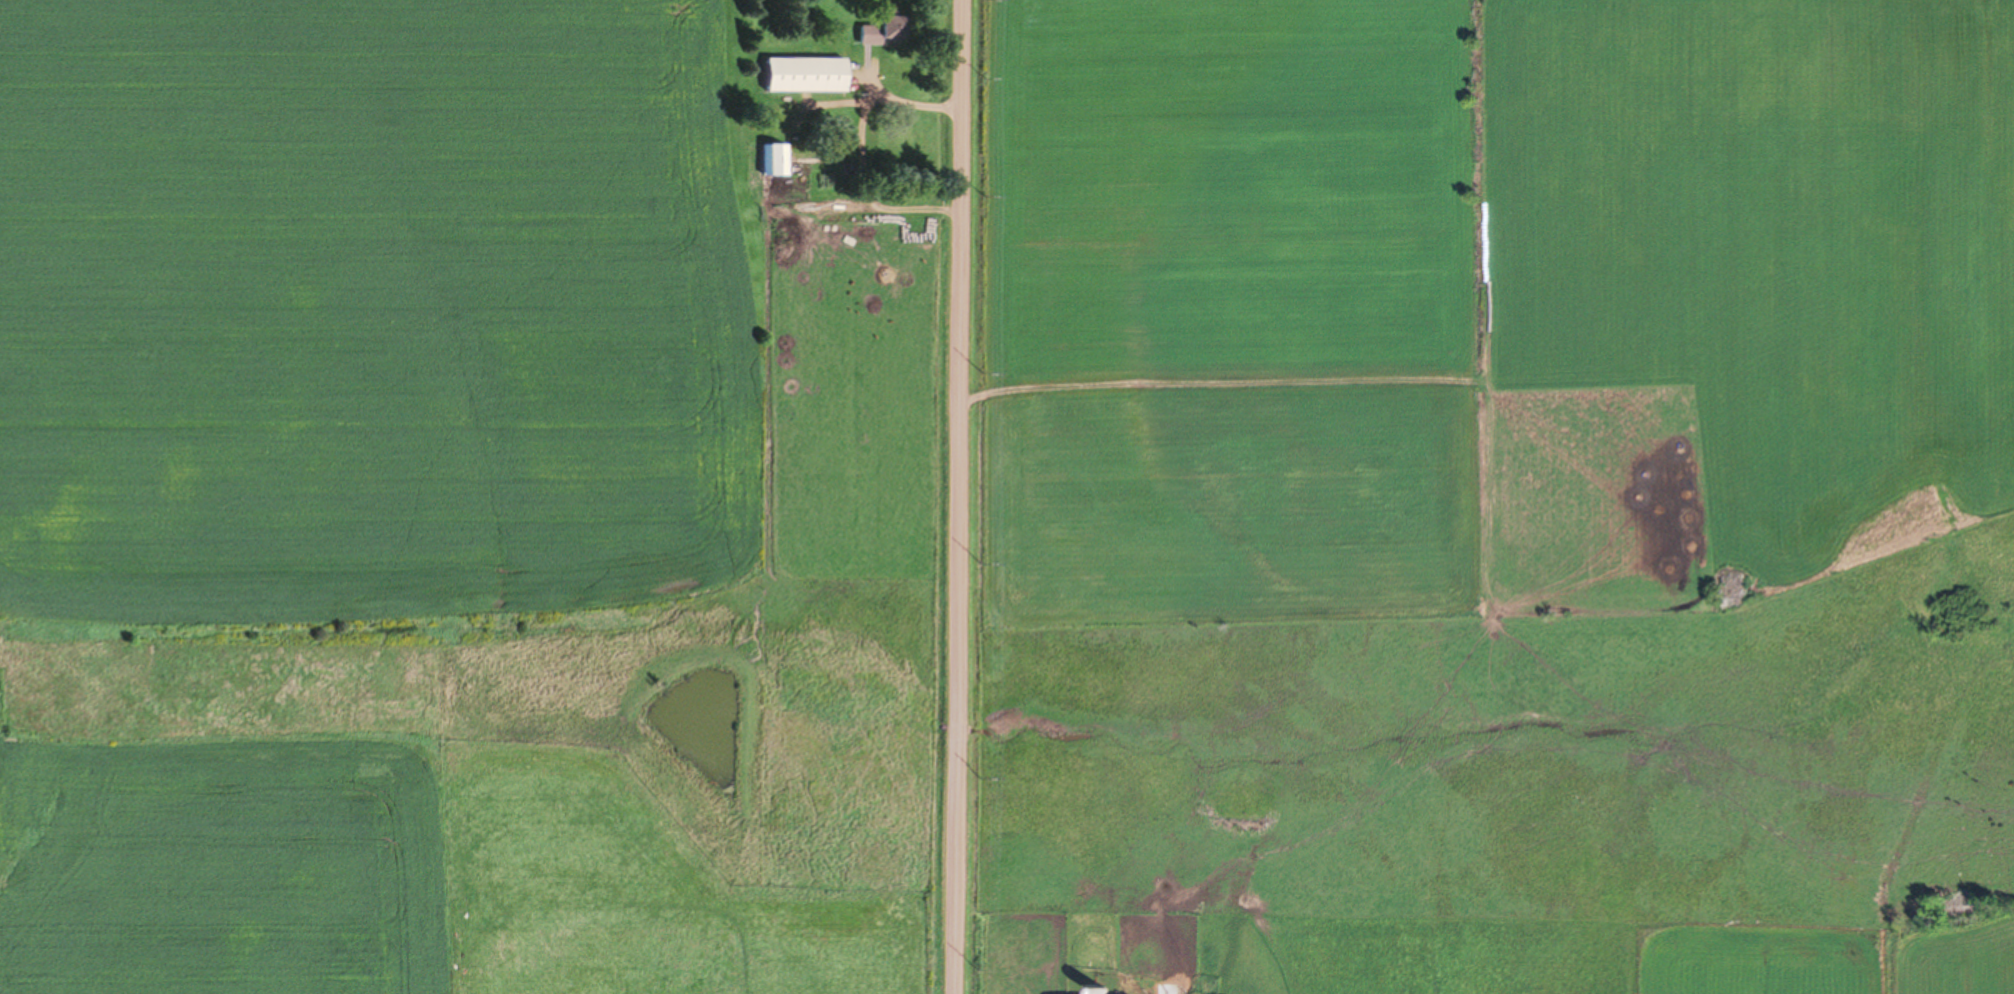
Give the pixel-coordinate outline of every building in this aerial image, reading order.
[(859,43),(882,44),(882,38),(902,39),(903,14),(880,13),(880,25),(860,24),(859,43)] [(844,91),(844,57),(765,57),(765,91),(844,91)] [(786,143),(761,143),(761,175),(786,175),(786,143)]
